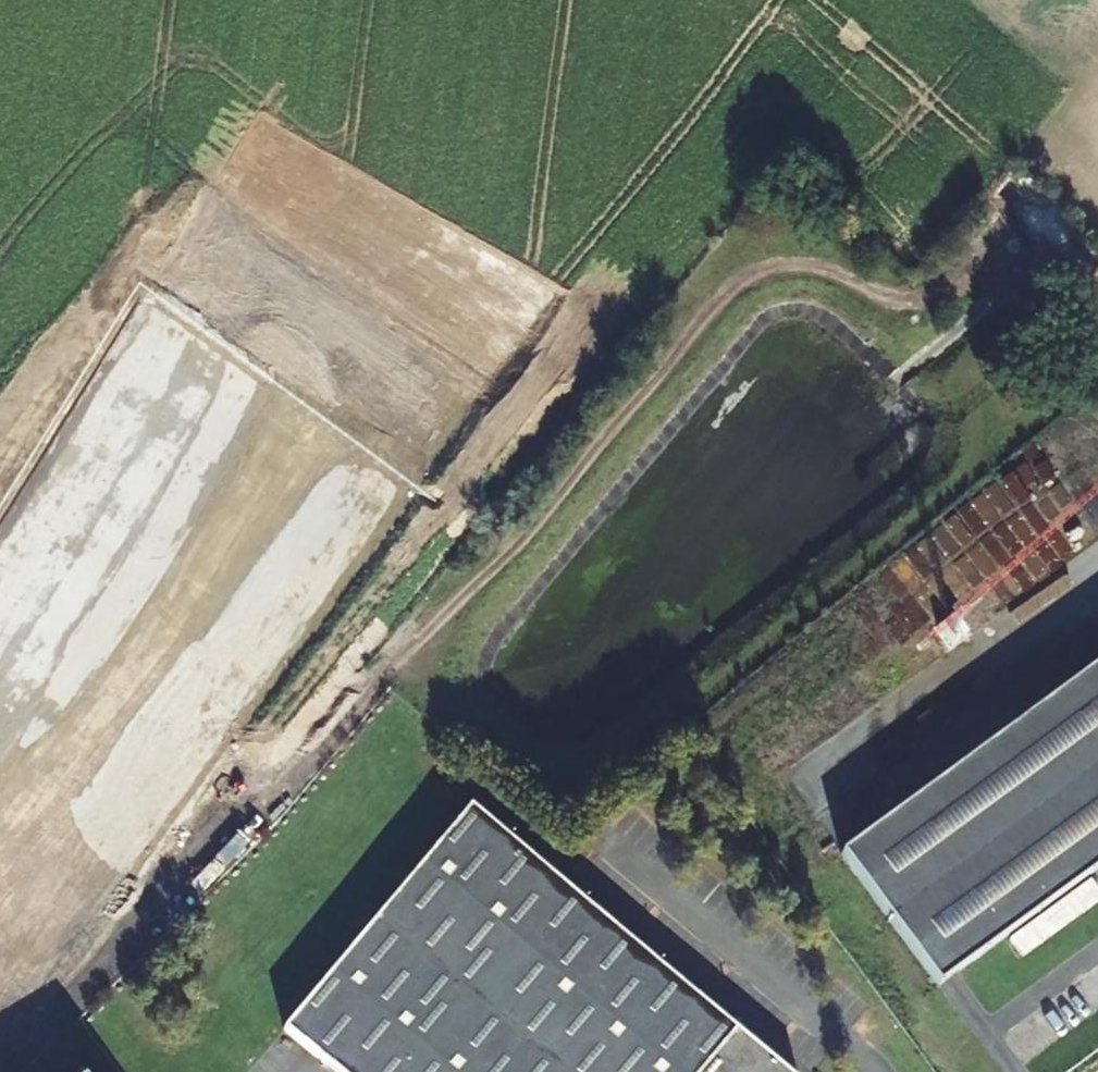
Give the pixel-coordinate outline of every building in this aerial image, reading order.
[(847,861),(942,994),(1097,882),(1097,680),(847,861)] [(475,814),(459,833),(685,1071),(777,1071),(475,814)] [(459,833),(380,925),(519,1071),(685,1071),(459,833)] [(380,925),(288,1031),(336,1071),(519,1071),(380,925)]
